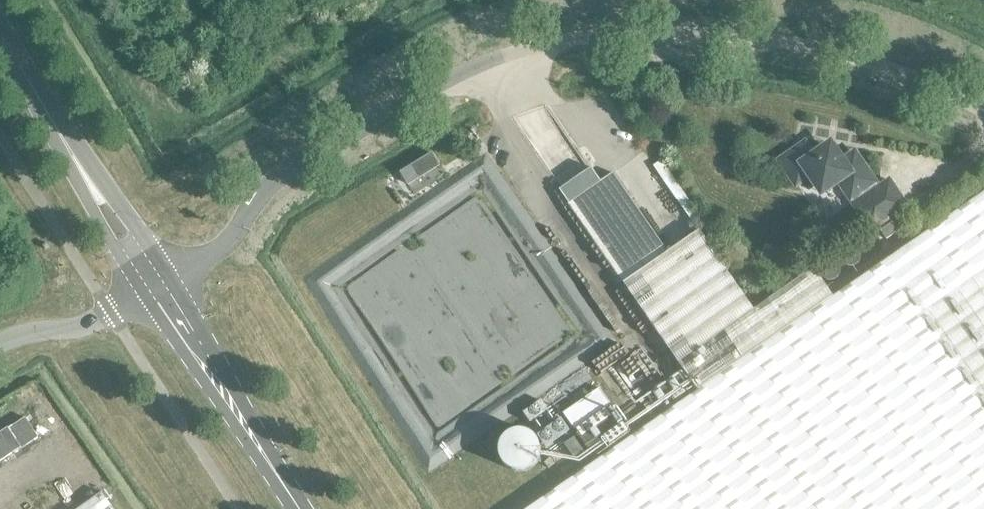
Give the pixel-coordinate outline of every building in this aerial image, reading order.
[(809,176),(816,187),(821,194),(838,182),(850,199),(875,183),(854,153),(842,161),(835,150),(832,152),(825,151),(823,148),(813,155),(805,144),(779,161),(796,185),(809,176)] [(623,283),(698,392),(528,508),(983,508),(983,192),(832,297),(813,269),(753,310),(717,258),(699,231),(667,252),(612,173),(568,204),(623,283)] [(879,232),(885,240),(906,226),(900,217),(879,232)] [(676,374),(646,394),(659,414),(689,393),(676,374)] [(612,402),(576,427),(596,457),(633,432),(612,402)] [(498,445),(497,447),(497,449),(497,452),(497,455),(497,457),(497,460),(498,462),(500,465),(502,467),(503,469),(505,471),(507,473),(509,474),(511,475),(513,475),(516,476),(519,476),(521,476),(524,475),(525,475),(529,474),(531,473),(534,471),(535,470),(537,468),(539,465),(540,463),(541,461),(541,458),(542,456),(542,454),(542,453),(542,450),(541,447),(540,444),(539,442),(537,439),(535,438),(534,436),(530,434),(527,432),(525,431),(522,431),(518,431),(516,431),(514,431),(512,432),(509,433),(507,434),(505,436),(503,437),(502,438),(501,440),(499,444),(498,445)] [(580,440),(570,446),(584,466),(593,459),(580,440)] [(79,508),(113,508),(102,493),(79,508)]
